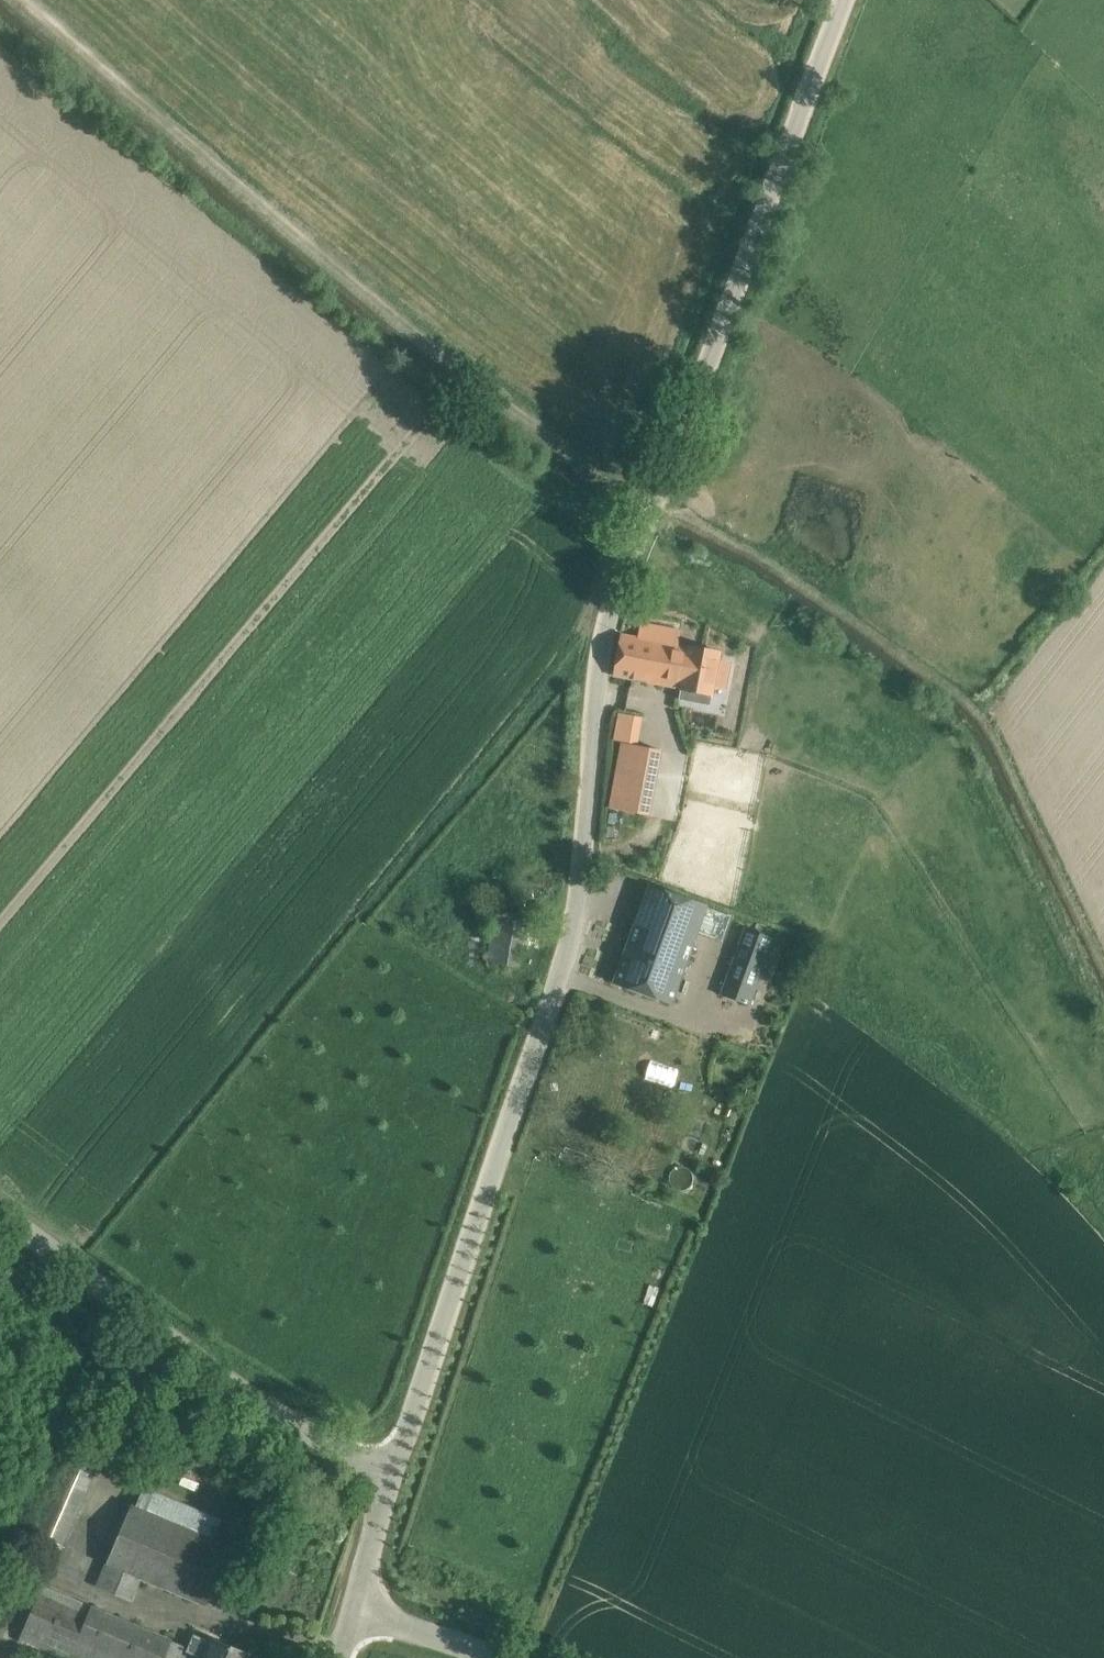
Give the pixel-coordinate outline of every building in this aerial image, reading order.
[(621,634),(613,675),(712,694),(714,686),(725,688),(730,662),(719,660),(721,652),(679,643),(682,628),(642,621),(639,637),(621,634)] [(619,741),(601,805),(639,815),(657,751),(619,741)] [(706,907),(650,884),(626,950),(624,957),(623,957),(622,959),(614,982),(671,1003),(706,907)] [(486,961),(517,967),(525,922),(494,917),(486,961)] [(745,927),(721,994),(750,1005),(774,938),(745,927)] [(27,1529),(64,1546),(101,1461),(64,1445),(27,1529)] [(133,1501),(98,1587),(133,1601),(143,1578),(206,1605),(231,1546),(211,1537),(220,1515),(145,1485),(138,1503),(133,1501)] [(188,1647),(43,1585),(20,1640),(63,1657),(184,1657),(188,1647)] [(194,1634),(187,1651),(202,1657),(243,1657),(246,1652),(216,1640),(215,1642),(194,1634)]
